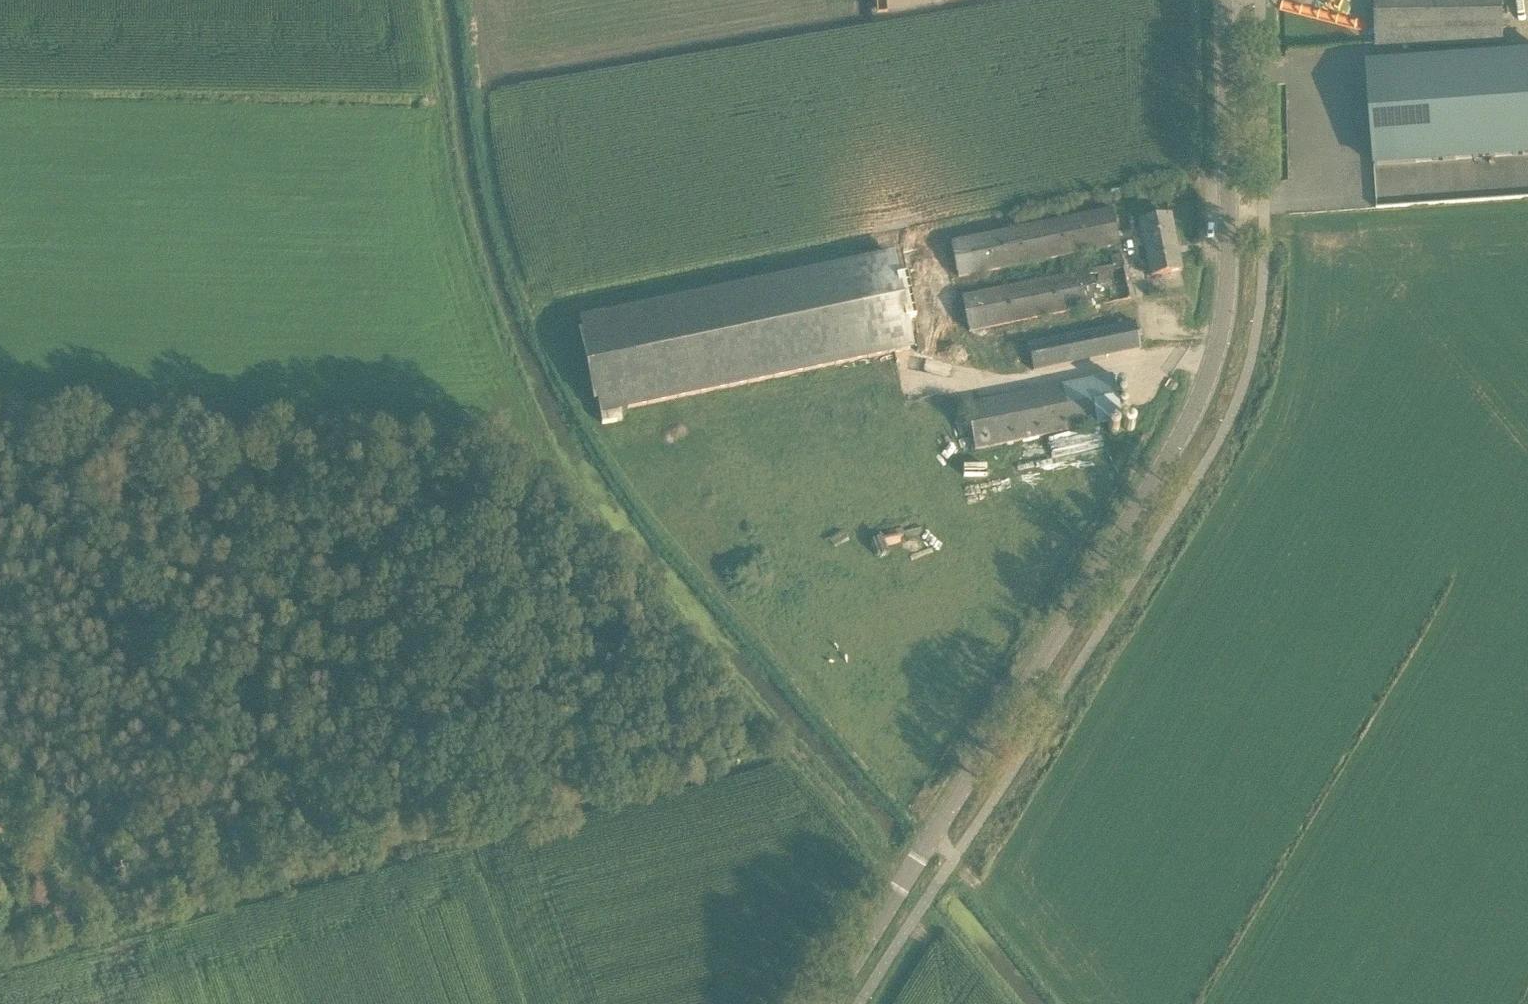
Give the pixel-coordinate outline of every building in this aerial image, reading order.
[(1502,43),(1501,0),(1377,0),(1377,46),(1397,46),(1502,43)] [(1368,67),(1376,166),(1527,155),(1527,55),(1368,67)] [(958,278),(1119,245),(1112,211),(951,243),(958,278)] [(1180,271),(1169,217),(1140,223),(1151,277),(1180,271)] [(579,317),(600,415),(910,350),(889,252),(579,317)] [(962,298),(969,332),(1130,300),(1123,265),(962,298)] [(1140,350),(1135,323),(1028,345),(1034,371),(1140,350)] [(965,404),(974,449),(1122,421),(1113,376),(965,404)]
